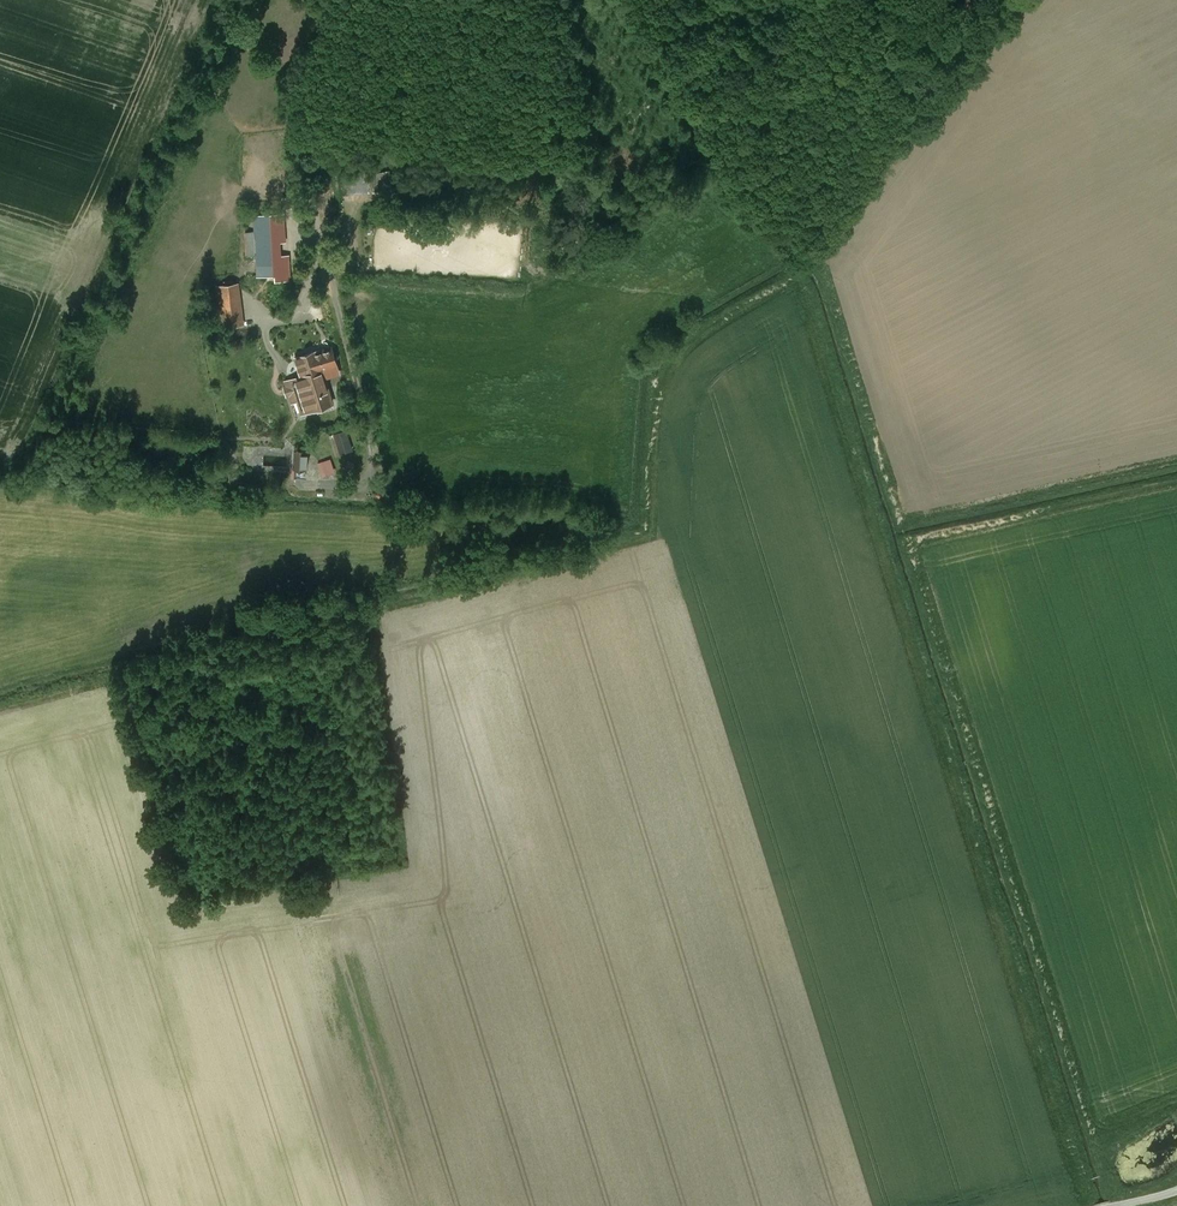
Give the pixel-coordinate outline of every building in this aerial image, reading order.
[(303,195),(292,197),(292,200),(294,211),(306,209),(303,195)] [(283,238),(283,216),(268,216),(268,218),(256,218),(256,233),(247,233),(247,254),(256,254),(256,273),(287,273),(287,257),(278,257),(277,238),(283,238)] [(527,264),(544,265),(545,250),(527,249),(527,264)] [(242,325),(236,283),(215,285),(221,327),(242,325)] [(338,373),(331,350),(320,353),(319,351),(297,358),(302,376),(287,381),(293,402),(299,400),(303,413),(332,404),(324,378),(338,373)] [(346,429),(330,434),(332,443),(337,442),(341,454),(353,450),(346,429)] [(303,453),(295,452),(294,470),(305,471),(307,449),(303,449),(303,453)] [(325,461),(318,463),(323,476),(329,474),(325,461)]
